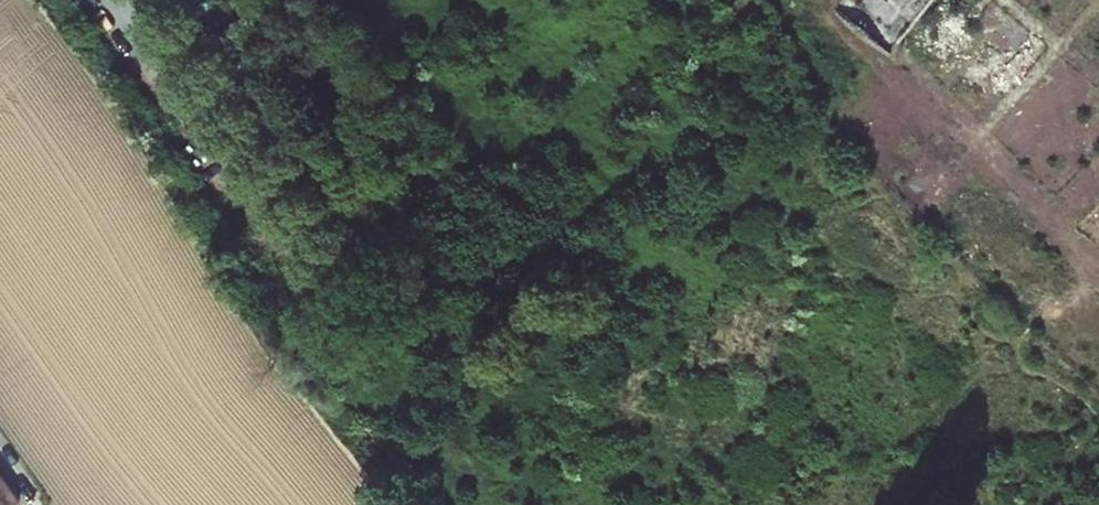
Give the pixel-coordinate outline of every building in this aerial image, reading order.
[(816,3),(899,72),(959,0),(818,0),(816,3)] [(22,504),(0,475),(0,504),(21,504),(22,504)]
